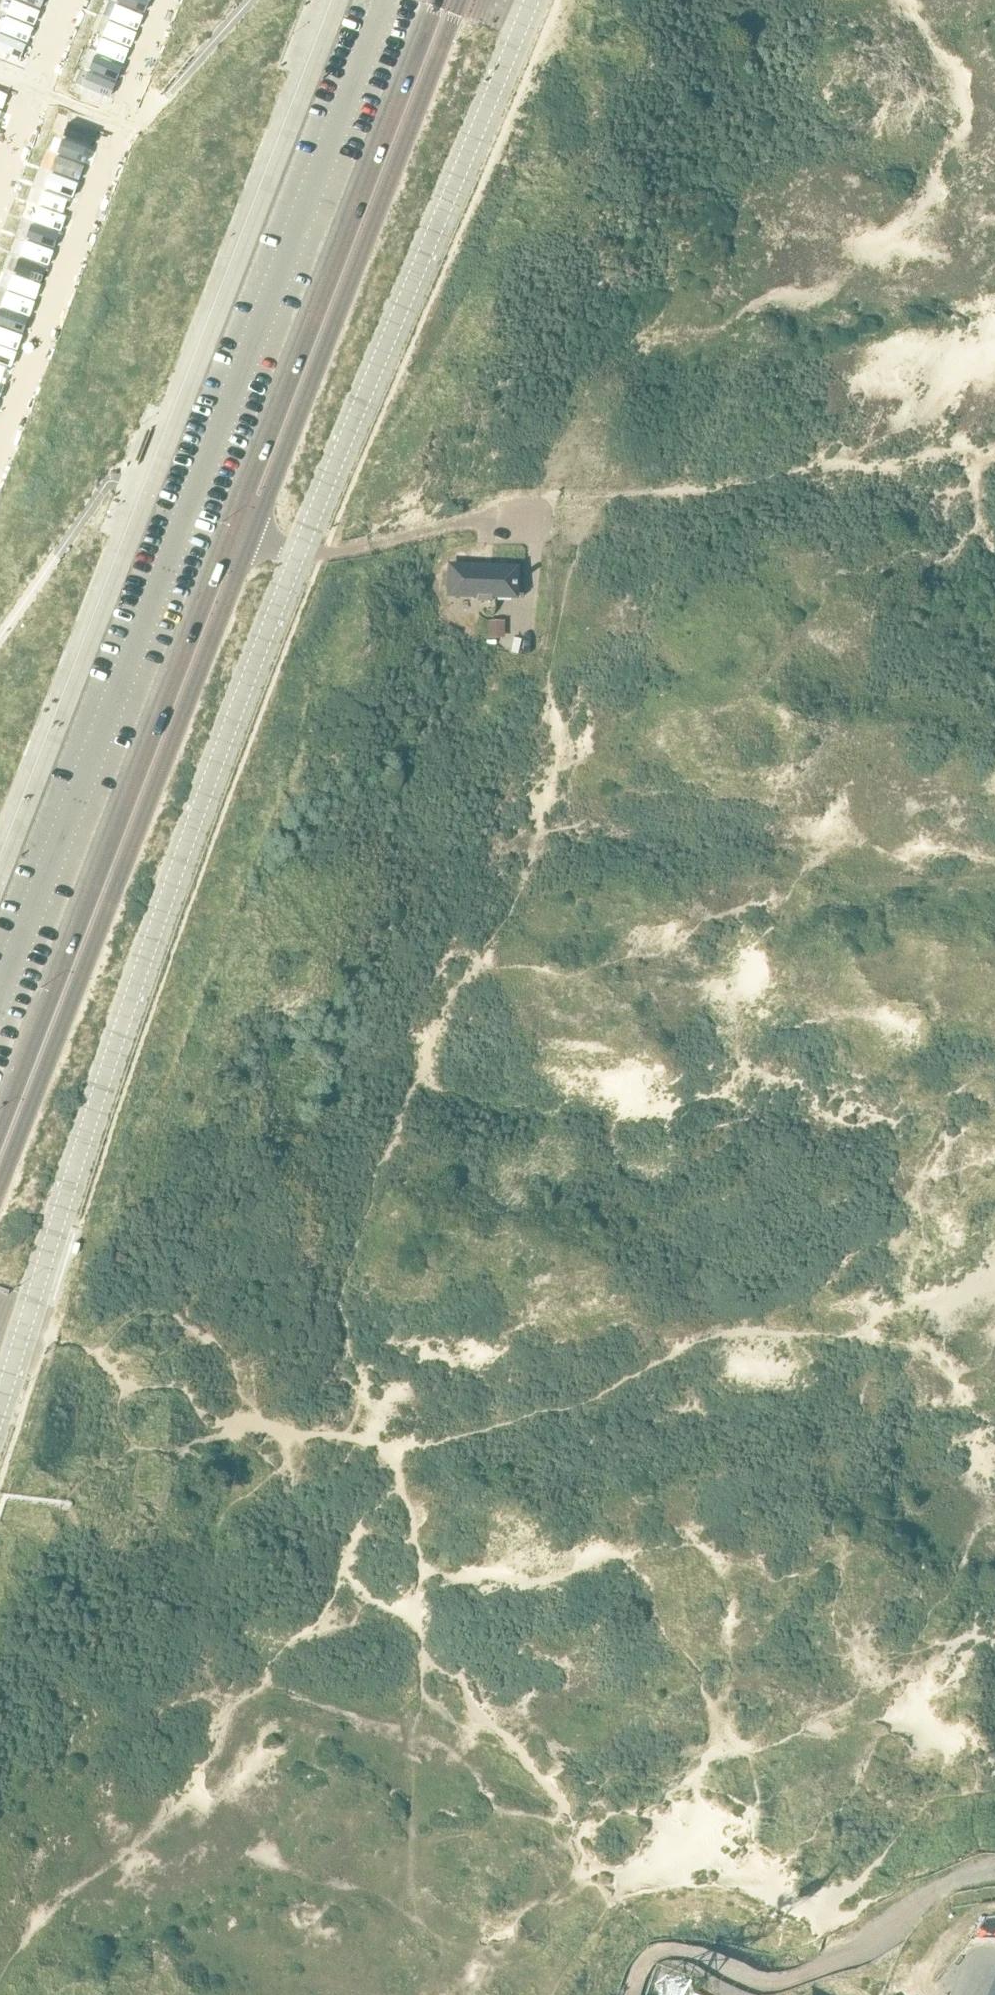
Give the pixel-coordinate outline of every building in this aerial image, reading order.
[(11,12),(40,20),(46,0),(14,0),(11,12)] [(109,16),(135,26),(141,12),(115,1),(109,16)] [(108,19),(82,84),(109,95),(135,30),(108,19)] [(4,21),(4,51),(31,50),(30,20),(4,21)] [(5,99),(8,84),(0,82),(0,98),(5,99)] [(44,186),(70,196),(93,131),(68,122),(44,186)] [(0,288),(0,357),(3,346),(18,351),(58,216),(25,206),(0,288)] [(518,595),(519,567),(450,564),(450,582),(452,582),(452,593),(518,595)] [(505,620),(488,620),(488,638),(505,638),(505,620)]
